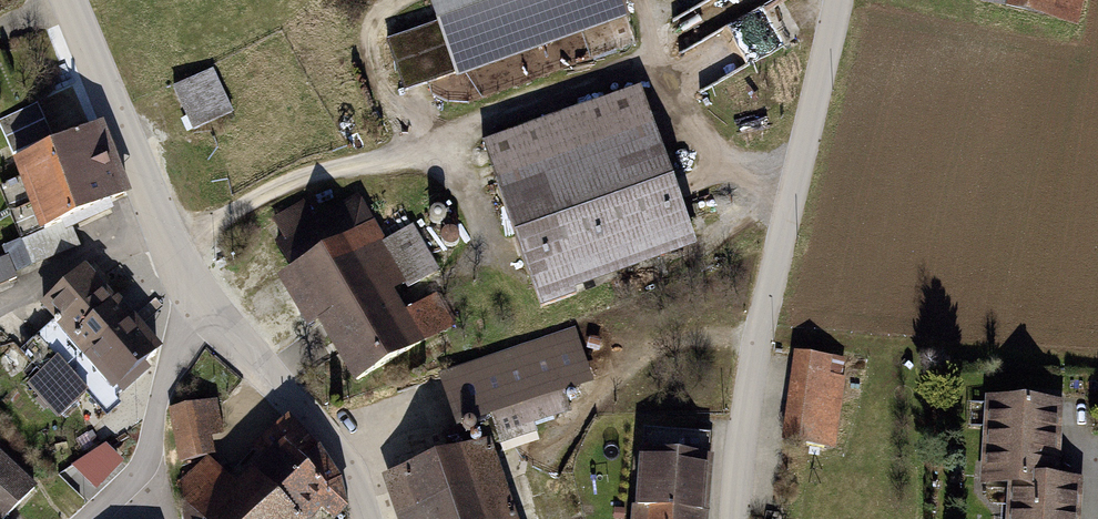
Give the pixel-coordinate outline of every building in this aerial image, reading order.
[(457,79),(631,19),(624,0),(429,0),(457,79)] [(1080,25),(1086,0),(975,0),(1080,25)] [(216,70),(175,88),(193,131),(235,114),(216,70)] [(643,86),(484,143),(542,302),(701,244),(643,86)] [(103,123),(11,159),(20,180),(40,231),(71,219),(132,194),(103,123)] [(71,219),(40,231),(20,180),(4,187),(25,239),(5,248),(9,258),(0,261),(0,290),(22,281),(19,273),(82,247),(71,219)] [(293,271),(280,280),(309,329),(321,321),(357,384),(451,332),(432,296),(408,310),(398,295),(439,273),(413,226),(388,243),(361,193),(316,216),(306,200),(277,218),(293,271)] [(152,359),(81,277),(45,308),(116,391),(152,359)] [(850,360),(797,352),(784,437),(837,445),(850,360)] [(59,360),(30,386),(61,419),(90,393),(59,360)] [(988,396),(981,486),(1009,489),(1007,518),(1085,518),(1088,479),(1059,476),(1064,402),(988,396)] [(219,403),(171,411),(179,463),(216,458),(213,438),(224,436),(219,403)] [(290,415),(229,473),(214,461),(184,482),(184,505),(199,518),(315,518),(323,511),(334,518),(339,518),(349,511),(338,466),(290,415)] [(382,474),(396,518),(518,518),(492,439),(382,474)] [(123,466),(105,447),(83,468),(102,487),(123,466)] [(0,450),(0,518),(10,518),(40,489),(0,450)] [(642,451),(636,518),(712,518),(717,457),(642,451)]
